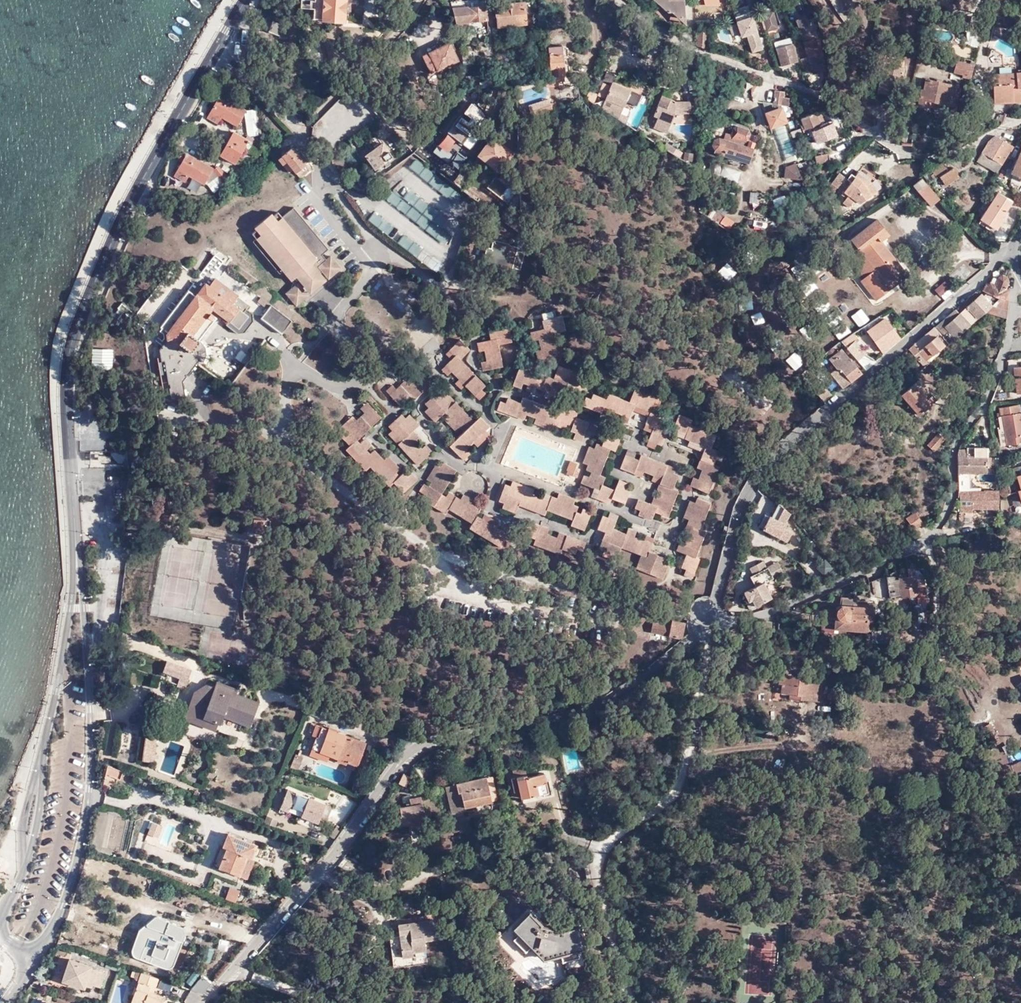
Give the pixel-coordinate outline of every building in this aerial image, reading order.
[(358,3),(358,0),(314,0),(313,7),(312,17),(344,19),(344,9),(349,10),(349,3),(358,3)] [(455,22),(470,21),(487,20),(485,0),(451,0),(455,22)] [(666,9),(670,9),(677,15),(684,14),(683,0),(656,0),(666,9)] [(685,2),(686,22),(695,21),(694,1),(685,2)] [(496,5),(497,17),(498,27),(515,25),(515,28),(519,28),(519,24),(526,24),(524,2),(507,4),(496,5)] [(764,49),(753,10),(724,18),(730,36),(738,33),(739,37),(746,35),(751,53),(764,49)] [(761,14),(766,30),(775,27),(770,11),(761,14)] [(981,22),(982,17),(973,15),(970,30),(979,31),(981,22)] [(804,16),(795,19),(801,33),(807,57),(800,58),(803,70),(811,68),(812,70),(824,69),(823,52),(821,52),(815,31),(810,32),(806,21),(804,16)] [(292,27),(273,20),(268,31),(287,38),(292,27)] [(920,23),(911,22),(908,39),(917,40),(920,23)] [(988,41),(992,25),(981,22),(979,31),(977,38),(988,41)] [(697,29),(695,43),(708,48),(709,33),(697,29)] [(771,37),(773,43),(788,38),(786,32),(771,37)] [(788,38),(773,43),(780,65),(795,60),(788,38)] [(458,59),(449,42),(423,54),(432,72),(458,59)] [(550,79),(546,80),(546,84),(558,82),(557,78),(563,78),(563,74),(566,74),(564,62),(569,61),(567,45),(563,43),(549,44),(551,74),(550,74),(550,79)] [(962,75),(969,77),(972,64),(955,59),(952,70),(962,73),(962,75)] [(885,77),(879,75),(876,91),(882,92),(885,77)] [(467,87),(468,89),(493,86),(491,76),(470,79),(470,86),(467,87)] [(946,90),(948,83),(924,78),(922,89),(920,88),(917,105),(929,107),(931,100),(952,105),(955,92),(946,90)] [(1020,88),(1020,78),(992,79),(993,102),(1020,101),(1020,88)] [(615,100),(611,111),(619,116),(625,98),(632,100),(636,89),(612,80),(606,96),(615,100)] [(957,85),(948,83),(946,90),(955,92),(957,85)] [(641,91),(636,89),(632,100),(635,102),(637,102),(638,100),(641,91)] [(772,103),(787,105),(788,97),(782,96),(782,91),(774,89),(772,103)] [(215,101),(219,93),(216,91),(211,99),(215,101)] [(697,110),(697,92),(687,93),(687,100),(682,100),(681,103),(674,103),(674,100),(674,98),(662,93),(653,112),(658,114),(653,125),(666,131),(671,119),(667,117),(671,110),(674,111),(697,110)] [(245,108),(219,93),(215,101),(210,110),(221,116),(222,114),(237,122),(245,108)] [(532,114),(552,107),(549,99),(529,106),(532,114)] [(460,144),(469,150),(479,136),(471,130),(483,115),(479,111),(480,109),(470,103),(460,116),(459,115),(449,127),(465,139),(460,144)] [(255,108),(247,110),(251,133),(259,132),(255,108)] [(820,110),(814,112),(820,127),(825,124),(820,110)] [(820,127),(814,112),(800,118),(802,123),(800,124),(806,139),(809,138),(814,136),(816,141),(817,142),(836,134),(831,121),(825,124),(820,127)] [(773,130),(787,123),(785,120),(771,126),(773,130)] [(800,163),(787,123),(773,130),(787,168),(796,164),(800,163)] [(715,148),(748,158),(754,141),(747,139),(749,129),(734,124),(730,134),(725,132),(722,139),(717,138),(713,139),(712,144),(715,148)] [(445,133),(460,144),(465,139),(449,127),(445,133)] [(247,139),(252,141),(253,139),(233,128),(220,151),(236,160),(241,149),(247,139)] [(424,145),(434,150),(441,138),(430,132),(424,145)] [(994,135),(987,142),(977,160),(991,167),(995,160),(1002,149),(993,144),(998,137),(994,135)] [(512,151),(492,136),(479,154),(499,169),(512,151)] [(995,160),(1001,163),(1008,152),(1009,152),(1013,146),(998,137),(993,144),(1002,149),(995,160)] [(246,152),(252,141),(247,139),(241,149),(246,152)] [(666,140),(663,145),(673,151),(676,147),(666,140)] [(366,154),(375,167),(393,155),(383,142),(366,154)] [(282,155),(279,157),(290,171),(293,167),(303,178),(313,171),(306,163),(293,146),(283,154),(282,155)] [(1011,172),(1020,177),(1020,147),(1011,172)] [(179,157),(183,160),(188,151),(184,149),(179,157)] [(188,151),(183,160),(176,174),(186,180),(190,173),(205,181),(213,165),(188,151)] [(816,163),(828,160),(826,151),(813,155),(816,163)] [(458,155),(450,162),(455,168),(463,162),(458,155)] [(995,160),(991,167),(997,170),(1001,163),(995,160)] [(938,175),(944,184),(958,175),(952,166),(947,170),(943,163),(939,162),(931,169),(933,174),(931,175),(933,178),(938,175)] [(802,180),(796,164),(787,168),(785,168),(784,177),(802,180)] [(876,191),(869,181),(865,184),(863,182),(865,179),(856,173),(850,182),(844,177),(843,177),(840,176),(837,173),(830,183),(836,188),(838,187),(839,188),(839,190),(842,193),(843,191),(848,195),(843,201),(849,206),(854,200),(857,202),(876,191)] [(215,190),(224,183),(219,176),(210,183),(215,190)] [(920,178),(912,185),(917,190),(925,183),(920,178)] [(938,199),(925,183),(917,190),(929,206),(938,199)] [(940,194),(943,198),(949,194),(945,189),(940,194)] [(1010,200),(997,191),(978,221),(993,232),(1003,217),(1000,214),(1010,200)] [(774,205),(785,203),(784,196),(772,198),(774,205)] [(155,199),(142,208),(146,214),(159,206),(155,199)] [(328,248),(315,232),(313,234),(310,231),(312,228),(293,206),(282,215),(278,210),(252,232),(256,237),(253,239),(264,253),(267,250),(269,252),(268,253),(280,272),(284,268),(292,277),(291,279),(295,284),(286,291),(296,304),(308,294),(302,286),(304,284),(320,271),(322,270),(328,277),(340,267),(330,255),(326,258),(321,253),(328,248)] [(711,209),(706,216),(717,223),(721,216),(711,209)] [(846,212),(834,219),(837,225),(849,218),(846,212)] [(730,228),(734,222),(724,216),(721,223),(730,228)] [(874,268),(863,276),(858,280),(874,300),(906,275),(879,240),(876,237),(885,229),(876,218),(851,238),(858,249),(859,248),(874,268)] [(888,233),(885,229),(876,237),(879,240),(888,233)] [(858,249),(847,257),(863,276),(874,268),(859,248),(858,249)] [(325,278),(320,271),(304,284),(309,291),(325,278)] [(999,298),(1009,300),(1009,293),(1007,292),(1008,290),(1005,289),(1008,281),(1007,275),(1004,273),(999,276),(997,278),(995,284),(989,282),(989,284),(986,283),(982,290),(986,293),(999,298)] [(243,311),(246,308),(249,303),(215,277),(209,285),(206,282),(196,295),(169,331),(168,338),(160,348),(162,360),(164,360),(165,370),(182,379),(198,359),(202,362),(206,355),(205,347),(200,341),(199,342),(198,341),(216,316),(209,310),(211,308),(228,320),(239,328),(248,315),(243,311)] [(169,331),(196,295),(188,289),(161,325),(169,331)] [(970,324),(984,311),(999,298),(986,293),(985,295),(989,301),(988,302),(981,293),(966,306),(968,309),(962,315),(970,324)] [(261,316),(282,332),(292,319),(261,295),(257,300),(267,307),(261,316)] [(984,311),(1007,317),(1009,300),(999,298),(984,311)] [(959,312),(962,315),(968,309),(966,306),(959,312)] [(252,312),(246,308),(243,311),(248,315),(239,328),(228,320),(226,324),(237,332),(244,331),(253,320),(252,312)] [(956,309),(941,322),(944,326),(959,312),(956,309)] [(934,328),(938,332),(947,342),(948,344),(970,324),(962,315),(959,312),(944,326),(947,329),(943,333),(940,329),(937,325),(934,328)] [(561,314),(547,318),(549,326),(544,327),(536,329),(538,337),(541,348),(542,356),(557,352),(552,332),(565,328),(561,314)] [(885,318),(877,324),(868,330),(879,346),(887,340),(886,339),(895,333),(885,318)] [(877,324),(874,319),(864,325),(868,330),(877,324)] [(509,327),(495,330),(497,338),(492,339),(483,341),(484,349),(487,360),(489,368),(502,365),(498,344),(513,341),(509,327)] [(934,328),(919,340),(924,345),(938,332),(934,328)] [(538,337),(536,329),(530,330),(532,338),(538,337)] [(909,349),(924,367),(926,364),(929,362),(926,360),(937,350),(939,352),(943,348),(942,347),(947,342),(938,332),(924,345),(919,340),(909,349)] [(899,339),(895,333),(886,339),(887,340),(879,346),(883,351),(899,339)] [(851,335),(841,341),(847,348),(850,352),(857,360),(864,354),(858,346),(859,345),(851,335)] [(459,339),(454,345),(464,356),(470,350),(459,339)] [(464,356),(454,345),(450,349),(455,354),(452,357),(445,364),(451,370),(459,378),(464,384),(475,395),(482,388),(484,384),(460,360),(464,356)] [(455,354),(450,349),(446,352),(452,357),(455,354)] [(851,382),(862,373),(847,355),(838,363),(840,365),(841,364),(842,366),(840,368),(851,382)] [(451,370),(445,364),(442,367),(448,373),(451,370)] [(418,374),(424,369),(420,365),(414,371),(418,374)] [(554,394),(560,380),(520,365),(514,379),(522,382),(527,384),(536,387),(545,391),(554,394)] [(565,366),(560,380),(579,388),(585,374),(565,366)] [(845,386),(851,382),(840,368),(835,372),(845,386)] [(434,379),(424,369),(418,374),(411,381),(405,387),(401,384),(396,388),(390,394),(400,404),(409,394),(413,399),(434,379)] [(182,380),(182,379),(165,370),(167,383),(169,383),(169,387),(168,387),(170,399),(184,397),(182,380)] [(405,387),(411,381),(407,378),(401,384),(405,387)] [(455,381),(461,388),(464,384),(459,378),(455,381)] [(937,399),(920,379),(902,394),(919,414),(937,399)] [(386,390),(390,394),(396,388),(392,384),(386,390)] [(534,392),(536,387),(527,384),(525,388),(534,392)] [(816,390),(825,400),(832,395),(823,384),(816,390)] [(485,392),(482,388),(475,395),(478,398),(485,392)] [(650,435),(662,443),(667,432),(659,428),(664,415),(657,412),(662,400),(633,389),(628,401),(607,393),(605,398),(593,393),(591,398),(587,407),(600,412),(602,406),(611,410),(622,414),(630,417),(633,409),(635,404),(650,410),(649,416),(646,423),(653,427),(651,432),(650,435)] [(442,394),(429,406),(425,410),(435,420),(445,411),(448,415),(461,428),(463,431),(450,444),(459,454),(465,448),(473,441),(486,429),(489,426),(480,416),(475,421),(446,390),(442,394)] [(425,401),(429,406),(442,394),(438,390),(425,401)] [(552,399),(554,394),(545,391),(544,395),(552,399)] [(511,414),(519,401),(507,396),(505,401),(502,410),(511,414)] [(520,401),(519,401),(511,414),(515,415),(517,410),(525,413),(532,415),(548,422),(553,423),(554,419),(566,424),(571,426),(569,430),(575,432),(584,435),(589,422),(575,416),(577,411),(560,405),(558,410),(523,396),(520,401)] [(587,407),(591,398),(586,397),(582,405),(587,407)] [(502,410),(505,401),(500,399),(496,408),(502,410)] [(367,402),(361,408),(364,412),(371,406),(367,402)] [(635,404),(633,409),(649,416),(650,410),(635,404)] [(998,413),(1000,412),(1000,414),(1001,414),(1006,445),(1020,442),(1020,413),(1019,404),(1000,407),(999,408),(998,408),(998,413)] [(371,406),(364,412),(373,423),(380,416),(371,406)] [(600,412),(609,416),(611,410),(602,406),(600,412)] [(517,410),(515,415),(523,419),(525,413),(517,410)] [(373,423),(364,412),(356,420),(344,432),(341,435),(350,445),(347,449),(368,471),(372,468),(392,489),(396,485),(403,492),(414,482),(408,475),(404,471),(400,475),(396,471),(384,459),(379,454),(376,458),(370,452),(367,449),(361,443),(357,439),(373,423)] [(1000,412),(998,413),(994,414),(999,447),(1006,446),(1006,445),(1001,414),(1000,414),(1000,412)] [(388,426),(393,430),(406,418),(401,413),(388,426)] [(695,486),(709,492),(718,465),(714,464),(719,451),(710,447),(715,435),(689,424),(691,418),(679,413),(674,427),(678,429),(685,432),(683,437),(689,439),(705,446),(703,450),(700,459),(705,461),(702,468),(698,478),(695,486)] [(406,418),(393,430),(389,434),(418,465),(429,454),(422,447),(415,440),(409,434),(414,430),(419,424),(410,414),(406,418)] [(630,417),(622,414),(620,419),(628,422),(630,417)] [(461,428),(448,415),(445,418),(457,431),(461,428)] [(548,422),(532,415),(530,421),(545,427),(548,422)] [(344,432),(356,420),(353,416),(341,428),(344,432)] [(565,428),(566,424),(554,419),(553,423),(565,428)] [(643,428),(651,432),(653,427),(646,423),(643,428)] [(490,433),(486,429),(473,441),(477,445),(490,433)] [(603,439),(607,431),(601,429),(598,437),(603,439)] [(685,432),(678,429),(676,434),(683,437),(685,432)] [(419,436),(414,430),(409,434),(415,440),(419,436)] [(594,487),(626,498),(629,488),(625,486),(617,483),(615,489),(602,484),(605,476),(599,473),(609,448),(615,450),(620,437),(607,431),(603,439),(601,444),(596,442),(594,448),(588,464),(586,469),(591,471),(589,475),(586,483),(594,487)] [(582,441),(584,435),(575,432),(573,437),(582,441)] [(937,433),(931,441),(937,446),(944,439),(937,433)] [(661,445),(662,443),(650,435),(648,440),(656,443),(661,445)] [(365,439),(361,443),(367,449),(371,445),(365,439)] [(705,446),(689,439),(687,444),(703,450),(705,446)] [(654,448),(656,443),(648,440),(646,445),(654,448)] [(937,446),(931,441),(927,447),(932,452),(937,446)] [(422,447),(429,454),(432,450),(426,444),(422,447)] [(584,463),(588,464),(594,448),(589,446),(584,463)] [(370,452),(376,458),(379,454),(374,448),(370,452)] [(465,448),(459,454),(463,458),(469,453),(465,448)] [(958,490),(970,490),(969,473),(990,473),(990,458),(986,458),(985,448),(965,448),(965,450),(957,451),(956,461),(958,490)] [(642,504),(669,514),(678,490),(673,488),(678,474),(673,472),(665,469),(666,464),(640,454),(638,458),(633,457),(625,453),(620,467),(633,472),(635,468),(643,471),(653,475),(661,478),(659,483),(664,484),(662,492),(660,497),(657,505),(651,503),(643,500),(642,504)] [(384,459),(396,471),(400,467),(388,455),(384,459)] [(567,474),(577,477),(580,469),(576,467),(577,463),(570,461),(567,469),(568,470),(567,474)] [(432,481),(429,486),(453,506),(491,523),(481,518),(477,515),(480,510),(476,508),(460,498),(456,496),(454,500),(445,495),(441,493),(455,469),(444,462),(443,462),(441,467),(432,481)] [(427,478),(432,481),(441,467),(436,463),(427,478)] [(665,469),(673,472),(674,467),(666,464),(665,469)] [(408,475),(414,482),(418,479),(412,472),(408,475)] [(581,482),(586,483),(589,475),(584,473),(581,482)] [(651,480),(659,483),(661,478),(653,475),(651,480)] [(1017,475),(1010,477),(1015,491),(1019,490),(1020,489),(1020,487),(1017,475)] [(526,486),(513,480),(511,485),(504,502),(502,506),(515,511),(518,504),(544,514),(547,509),(573,518),(571,524),(584,529),(590,516),(581,512),(577,511),(578,505),(573,503),(570,502),(569,506),(551,497),(550,500),(541,497),(542,493),(534,490),(533,493),(524,490),(526,486)] [(424,494),(429,486),(424,483),(419,491),(424,494)] [(504,502),(511,485),(505,483),(499,500),(504,502)] [(624,502),(626,498),(594,487),(586,483),(586,484),(594,487),(592,490),(601,494),(599,498),(610,503),(612,497),(624,502)] [(656,490),(662,492),(664,484),(659,483),(656,490)] [(453,506),(429,486),(424,494),(422,498),(446,513),(449,509),(472,523),(470,527),(494,542),(501,530),(497,527),(491,523),(453,506)] [(449,491),(445,495),(454,500),(456,496),(449,491)] [(958,492),(958,497),(959,508),(971,508),(980,508),(980,498),(983,498),(984,508),(997,508),(997,491),(958,492)] [(557,497),(570,502),(572,497),(559,492),(557,497)] [(460,498),(476,508),(478,503),(463,494),(460,498)] [(552,495),(551,497),(569,506),(570,502),(557,497),(552,495)] [(655,495),(651,503),(657,505),(660,497),(655,495)] [(688,518),(686,523),(692,525),(688,534),(685,543),(681,551),(686,553),(681,567),(685,568),(695,572),(700,559),(696,557),(706,531),(700,529),(710,502),(698,497),(696,497),(695,501),(688,518)] [(688,518),(695,501),(690,499),(683,516),(688,518)] [(784,524),(790,514),(789,513),(786,509),(779,503),(771,517),(769,516),(763,528),(787,541),(791,532),(784,528),(785,525),(784,524)] [(668,517),(669,514),(642,504),(640,508),(638,513),(652,519),(655,512),(668,517)] [(581,512),(590,516),(592,510),(583,507),(581,512)] [(610,511),(608,516),(616,519),(618,513),(610,511)] [(481,518),(491,523),(497,526),(500,523),(484,513),(481,518)] [(914,530),(923,523),(915,513),(906,519),(914,530)] [(610,533),(604,548),(619,553),(621,547),(642,556),(641,560),(668,568),(669,565),(664,563),(647,556),(649,551),(652,542),(644,539),(635,536),(626,532),(613,527),(616,519),(608,516),(602,514),(597,527),(605,531),(610,533)] [(769,516),(765,514),(758,526),(763,528),(769,516)] [(254,531),(269,534),(271,519),(256,517),(254,531)] [(519,527),(523,528),(527,519),(522,517),(519,527)] [(523,528),(523,530),(545,532),(539,530),(540,524),(527,519),(523,528)] [(692,525),(686,523),(683,532),(688,534),(692,525)] [(628,528),(626,532),(635,536),(636,531),(628,528)] [(545,532),(523,530),(521,533),(535,539),(533,543),(560,553),(562,548),(575,553),(577,548),(580,541),(567,536),(565,540),(557,537),(545,532)] [(605,531),(600,547),(604,548),(610,533),(605,531)] [(646,534),(644,539),(652,542),(654,537),(646,534)] [(580,541),(577,548),(582,550),(585,542),(580,541)] [(676,549),(681,551),(685,543),(680,541),(676,549)] [(619,553),(604,548),(602,554),(616,560),(619,553)] [(647,556),(664,563),(666,558),(649,551),(647,556)] [(822,576),(834,570),(828,558),(816,564),(822,576)] [(668,568),(641,560),(638,568),(664,578),(668,568)] [(750,571),(765,564),(763,561),(749,568),(750,571)] [(774,575),(783,572),(779,562),(771,565),(774,575)] [(764,584),(773,579),(768,568),(767,568),(765,564),(750,571),(753,575),(750,577),(756,587),(745,592),(749,601),(753,600),(755,606),(771,598),(764,584)] [(685,568),(683,573),(683,574),(693,577),(695,572),(685,568)] [(907,575),(910,596),(916,595),(916,594),(926,593),(925,585),(924,578),(921,573),(916,574),(915,574),(915,569),(908,570),(908,575),(907,575)] [(900,578),(887,580),(888,584),(891,584),(892,599),(896,598),(895,596),(901,595),(901,597),(910,596),(907,575),(907,572),(899,573),(900,578)] [(872,581),(875,604),(887,603),(884,576),(872,581)] [(916,594),(916,595),(917,602),(926,601),(926,593),(916,594)] [(755,606),(753,600),(749,601),(747,603),(750,609),(755,606)] [(866,615),(867,604),(853,603),(852,607),(840,606),(837,608),(836,612),(823,611),(821,633),(834,634),(835,628),(867,631),(868,615),(866,615)] [(874,605),(867,604),(866,615),(868,615),(867,631),(872,632),(874,605)] [(651,632),(680,638),(684,623),(671,620),(669,626),(653,623),(651,632)] [(208,654),(238,660),(243,639),(212,633),(208,654)] [(138,638),(132,635),(130,647),(136,649),(138,638)] [(153,649),(187,662),(189,657),(149,641),(148,644),(153,647),(153,649)] [(184,690),(191,671),(167,661),(163,672),(180,678),(176,688),(184,690)] [(819,693),(820,684),(797,681),(798,676),(779,674),(778,684),(780,683),(779,693),(788,693),(793,694),(793,698),(818,701),(819,693)] [(226,691),(227,687),(216,683),(215,687),(210,699),(209,701),(206,700),(203,708),(196,707),(191,710),(190,715),(192,719),(197,724),(218,732),(224,716),(251,726),(259,703),(234,694),(226,691)] [(827,685),(820,684),(819,693),(826,694),(827,685)] [(210,699),(215,687),(209,685),(205,696),(210,699)] [(997,740),(989,723),(980,727),(989,744),(997,740)] [(317,737),(321,727),(316,725),(312,736),(316,737),(317,737)] [(159,737),(160,728),(148,726),(143,760),(153,762),(157,737),(159,737)] [(337,733),(329,730),(321,727),(317,737),(316,737),(311,749),(329,756),(337,733)] [(337,733),(329,756),(337,759),(347,763),(348,762),(358,765),(366,744),(337,733)] [(309,756),(326,763),(329,756),(311,749),(309,756)] [(291,767),(299,770),(304,757),(297,753),(291,767)] [(121,771),(108,766),(106,772),(120,776),(121,771)] [(120,776),(106,772),(104,785),(113,788),(115,777),(120,779),(122,771),(121,771),(120,776)] [(526,771),(515,774),(516,778),(513,779),(516,792),(521,791),(523,798),(548,792),(547,783),(548,783),(546,774),(527,777),(526,771)] [(411,783),(411,781),(404,777),(399,786),(407,790),(411,783)] [(491,801),(487,778),(445,787),(452,814),(466,811),(465,808),(491,801)] [(286,796),(281,810),(288,814),(290,810),(319,823),(320,818),(326,804),(296,792),(293,799),(286,796)] [(411,806),(411,827),(413,827),(421,826),(420,822),(427,821),(421,797),(411,799),(411,803),(411,806)] [(333,807),(326,804),(320,818),(328,821),(333,807)] [(409,826),(411,827),(411,806),(407,807),(401,808),(402,816),(397,817),(399,827),(409,825),(409,826)] [(268,816),(277,819),(281,810),(272,807),(268,816)] [(231,814),(228,813),(227,816),(229,817),(228,820),(237,824),(241,815),(232,812),(231,814)] [(268,816),(265,823),(273,826),(276,827),(279,820),(277,819),(268,816)] [(151,822),(148,834),(160,836),(162,824),(151,822)] [(341,832),(338,830),(336,828),(330,836),(335,840),(341,832)] [(228,848),(227,850),(249,858),(255,861),(256,859),(253,857),(257,846),(229,835),(224,847),(228,848)] [(220,867),(241,875),(242,875),(249,878),(255,861),(249,858),(227,850),(220,867)] [(241,889),(231,885),(227,897),(237,901),(241,889)] [(551,950),(553,958),(561,956),(562,963),(579,959),(578,952),(585,950),(580,929),(562,933),(562,935),(541,928),(541,927),(529,914),(513,930),(518,936),(513,940),(524,953),(530,948),(536,953),(542,947),(551,950)] [(421,921),(420,916),(408,917),(408,923),(398,924),(400,933),(388,935),(392,964),(403,962),(403,957),(412,956),(412,951),(425,950),(425,940),(436,939),(434,920),(421,921)] [(153,955),(163,959),(165,959),(173,936),(152,928),(148,938),(156,941),(152,950),(144,947),(140,958),(150,961),(151,960),(153,955)] [(156,941),(148,938),(144,947),(152,950),(156,941)] [(536,953),(543,961),(553,958),(551,950),(542,947),(536,953)] [(427,963),(425,950),(412,951),(412,956),(413,961),(413,965),(427,963)] [(161,964),(163,959),(153,955),(151,960),(161,964)] [(73,983),(92,989),(93,986),(99,988),(104,973),(78,965),(78,963),(69,960),(62,981),(72,985),(73,983)] [(141,973),(138,981),(131,1001),(136,1002),(162,1002),(163,1000),(160,999),(161,996),(152,992),(157,978),(141,973)] [(202,994),(211,983),(203,976),(191,990),(202,994)]
